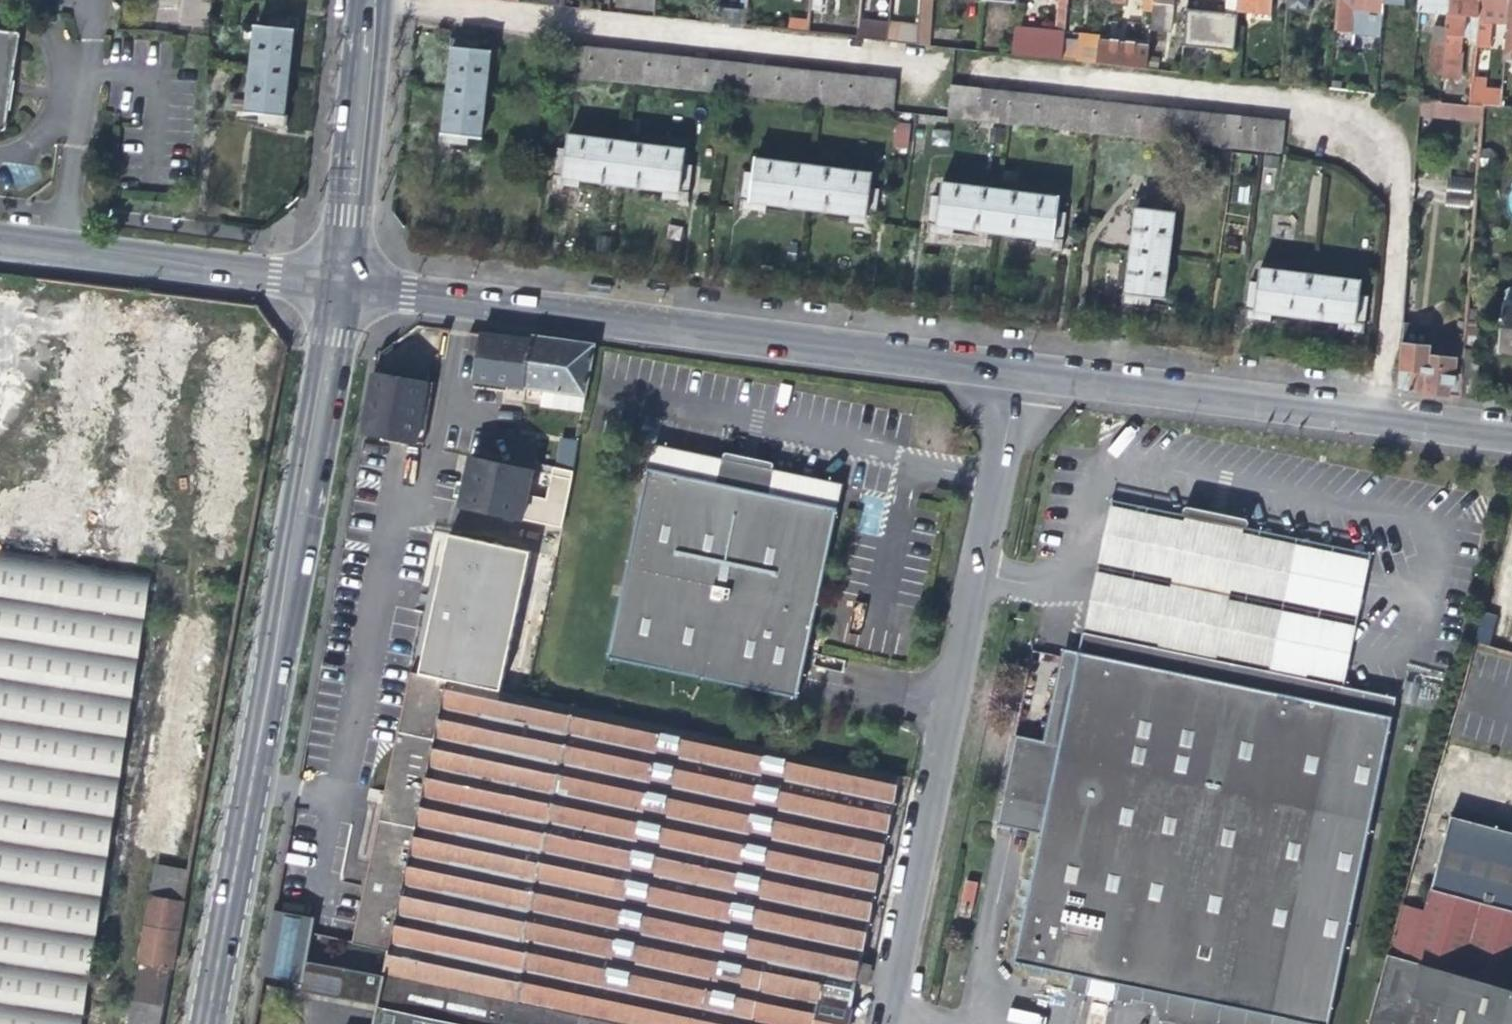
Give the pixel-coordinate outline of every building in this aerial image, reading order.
[(179,0),(158,0),(159,21),(180,20),(179,0)] [(181,25),(209,25),(209,0),(182,0),(181,25)] [(586,10),(588,0),(578,0),(576,9),(586,10)] [(611,13),(652,17),(653,0),(612,0),(611,13)] [(711,23),(713,8),(714,1),(709,0),(705,0),(703,22),(711,23)] [(808,13),(818,14),(819,0),(809,0),(808,13)] [(919,25),(917,46),(928,47),(931,0),(920,0),(919,25)] [(1065,3),(1066,0),(1049,0),(1046,21),(1055,22),(1054,33),(1013,28),(1012,41),(1010,56),(1060,61),(1065,3)] [(1101,14),(1114,15),(1116,0),(1102,0),(1101,14)] [(1149,28),(1169,31),(1173,0),(1152,0),(1149,28)] [(1184,10),(1181,46),(1232,52),(1235,12),(1223,11),(1224,0),(1185,0),(1184,10)] [(1223,11),(1235,12),(1235,9),(1236,0),(1224,0),(1223,11)] [(1235,9),(1249,11),(1249,17),(1268,20),(1270,0),(1236,0),(1235,9)] [(1380,26),(1382,2),(1382,0),(1335,0),(1335,2),(1333,31),(1379,35),(1380,26)] [(1435,11),(1448,12),(1449,0),(1418,0),(1417,9),(1435,11)] [(1476,18),(1478,0),(1449,0),(1448,12),(1447,28),(1446,35),(1460,36),(1462,16),(1476,18)] [(1506,21),(1508,0),(1478,0),(1476,18),(1470,79),(1469,90),(1483,91),(1490,19),(1506,21)] [(1506,21),(1499,109),(1511,111),(1511,0),(1508,0),(1506,21)] [(1391,27),(1393,3),(1382,2),(1380,26),(1391,27)] [(726,9),(713,8),(711,23),(725,25),(726,9)] [(744,11),(726,9),(725,25),(742,27),(744,11)] [(270,10),(268,21),(292,24),(295,24),(296,13),(270,10)] [(1435,11),(1434,27),(1447,28),(1448,12),(1435,11)] [(252,19),(247,71),(286,75),(289,45),(292,24),(268,21),(252,19)] [(791,32),(806,34),(807,21),(792,19),(791,32)] [(885,21),(883,33),(882,42),(896,43),(898,24),(885,21)] [(898,24),(896,43),(908,45),(917,46),(919,25),(898,24)] [(1446,35),(1447,28),(1434,27),(1428,101),(1440,102),(1442,77),(1446,35)] [(856,39),(882,42),(883,33),(857,30),(856,39)] [(449,70),(447,91),(485,95),(490,52),(498,52),(499,44),(477,42),(477,40),(459,38),(460,34),(449,32),(448,48),(452,48),(449,70)] [(1098,39),(1097,46),(1096,65),(1145,70),(1147,46),(1098,39)] [(575,77),(579,46),(563,45),(559,76),(575,77)] [(1082,64),(1096,65),(1097,46),(1084,45),(1082,64)] [(589,79),(592,48),(579,46),(575,77),(589,79)] [(604,80),(608,49),(592,48),(589,79),(604,80)] [(616,82),(621,51),(608,49),(604,80),(616,82)] [(632,83),(636,52),(621,51),(616,82),(632,83)] [(647,85),(651,54),(636,52),(632,83),(647,85)] [(662,87),(665,56),(651,54),(647,85),(662,87)] [(675,88),(678,57),(665,56),(662,87),(675,88)] [(690,90),(693,59),(678,57),(675,88),(690,90)] [(704,91),(708,60),(693,59),(690,90),(704,91)] [(718,92),(721,62),(708,60),(704,91),(718,92)] [(732,94),(736,63),(721,62),(718,92),(732,94)] [(751,65),(736,63),(732,94),(747,95),(751,65)] [(762,97),(765,66),(751,65),(747,95),(762,97)] [(779,68),(765,66),(762,97),(775,99),(779,68)] [(790,100),(794,70),(779,68),(775,99),(790,100)] [(805,102),(808,71),(794,70),(790,100),(805,102)] [(283,98),(286,75),(247,71),(242,121),(257,123),(280,126),(283,98)] [(820,104),(823,73),(808,71),(805,102),(820,104)] [(833,105),(837,74),(823,73),(820,104),(833,105)] [(848,107),(852,76),(837,74),(833,105),(848,107)] [(862,108),(866,77),(852,76),(848,107),(862,108)] [(877,109),(881,79),(866,77),(862,108),(877,109)] [(1470,79),(1442,77),(1440,102),(1440,104),(1467,106),(1469,90),(1470,79)] [(895,80),(881,79),(877,109),(893,111),(895,80)] [(963,119),(967,88),(951,86),(948,117),(963,119)] [(977,121),(981,90),(967,88),(963,119),(977,121)] [(990,122),(994,91),(981,90),(977,121),(990,122)] [(439,132),(438,146),(448,147),(448,144),(466,146),(466,144),(489,147),(490,139),(481,138),(485,95),(447,91),(445,113),(443,133),(439,132)] [(1005,123),(1009,93),(994,91),(990,122),(1005,123)] [(1019,125),(1023,94),(1009,93),(1005,123),(1019,125)] [(1034,127),(1037,96),(1023,94),(1019,125),(1034,127)] [(1048,128),(1052,97),(1037,96),(1034,127),(1048,128)] [(1063,130),(1066,99),(1052,97),(1048,128),(1063,130)] [(1077,132),(1080,100),(1066,99),(1063,130),(1077,132)] [(1091,133),(1094,102),(1080,100),(1077,132),(1091,133)] [(1108,135),(1111,104),(1094,102),(1091,133),(1108,135)] [(1440,104),(1420,102),(1419,117),(1479,124),(1480,108),(1467,106),(1440,104)] [(1120,136),(1123,105),(1111,104),(1108,135),(1120,136)] [(1135,138),(1138,107),(1123,105),(1120,136),(1135,138)] [(1148,139),(1151,108),(1138,107),(1135,138),(1148,139)] [(1163,141),(1166,110),(1151,108),(1148,139),(1163,141)] [(1177,142),(1181,111),(1166,110),(1163,141),(1177,142)] [(1196,113),(1181,111),(1177,142),(1192,144),(1196,113)] [(1207,146),(1210,114),(1196,113),(1192,144),(1207,146)] [(1221,147),(1224,116),(1210,114),(1207,146),(1221,147)] [(1235,149),(1238,117),(1224,116),(1221,147),(1235,149)] [(1251,150),(1254,119),(1238,117),(1235,149),(1251,150)] [(1266,152),(1269,121),(1254,119),(1251,150),(1266,152)] [(892,146),(907,148),(910,123),(895,121),(892,146)] [(1284,123),(1269,121),(1266,152),(1281,154),(1284,123)] [(284,126),(280,126),(257,123),(256,132),(283,135),(284,126)] [(604,182),(620,184),(625,143),(567,136),(566,150),(557,149),(553,182),(576,186),(577,184),(590,186),(603,187),(604,182)] [(684,151),(625,143),(620,184),(635,187),(634,191),(651,194),(661,195),(661,197),(686,201),(690,166),(682,165),(684,151)] [(790,206),(807,209),(813,167),(754,160),(752,174),(744,173),(740,208),(764,210),(765,209),(776,210),(789,212),(790,206)] [(871,175),(813,167),(807,209),(823,211),(823,216),(835,217),(850,219),(849,222),(875,225),(880,190),(870,189),(871,175)] [(1448,177),(1446,204),(1470,205),(1471,178),(1448,177)] [(980,231),(995,233),(1001,191),(942,184),(939,198),(931,197),(927,232),(950,234),(951,232),(956,233),(979,236),(980,231)] [(1059,199),(1001,191),(995,233),(1010,235),(1010,240),(1026,242),(1036,243),(1035,245),(1060,248),(1065,214),(1057,213),(1059,199)] [(1135,211),(1131,251),(1169,256),(1175,214),(1182,215),(1183,207),(1161,204),(1161,201),(1143,200),(1144,196),(1133,195),(1133,200),(1131,210),(1135,211)] [(1164,299),(1169,256),(1131,251),(1126,290),(1122,289),(1120,306),(1130,307),(1131,303),(1136,304),(1148,306),(1148,303),(1170,307),(1171,301),(1164,299)] [(1298,317),(1304,317),(1309,275),(1257,268),(1255,285),(1247,284),(1243,319),(1259,321),(1270,322),(1270,320),(1297,324),(1298,317)] [(1359,281),(1309,275),(1304,317),(1312,318),(1311,325),(1324,327),(1338,329),(1337,331),(1363,334),(1367,298),(1358,297),(1359,281)] [(1511,305),(1511,287),(1503,291),(1502,305),(1511,305)] [(1502,305),(1498,349),(1511,350),(1511,305),(1502,305)] [(1476,308),(1467,308),(1466,320),(1475,320),(1476,308)] [(1488,322),(1475,320),(1466,320),(1463,352),(1459,397),(1474,398),(1478,350),(1485,351),(1488,322)] [(1402,332),(1398,375),(1428,378),(1431,349),(1432,335),(1402,332)] [(519,339),(483,334),(481,353),(477,382),(521,388),(545,392),(590,398),(601,346),(552,339),(531,336),(528,340),(519,339)] [(1463,352),(1431,349),(1428,378),(1427,394),(1450,396),(1459,397),(1463,352)] [(400,439),(420,445),(432,384),(405,379),(372,373),(359,432),(400,439)] [(1427,394),(1428,378),(1398,375),(1397,391),(1427,394)] [(560,437),(555,462),(573,465),(578,440),(560,437)] [(766,494),(838,509),(843,487),(751,467),(651,446),(647,468),(719,484),(720,478),(725,476),(763,484),(767,488),(766,494)] [(530,472),(468,459),(463,483),(457,508),(519,521),(530,472)] [(538,496),(529,494),(523,517),(560,526),(573,471),(546,464),(538,496)] [(831,544),(838,509),(766,494),(767,488),(763,484),(725,476),(720,478),(719,484),(647,468),(639,503),(606,661),(797,701),(803,675),(831,544)] [(1267,673),(1341,688),(1368,557),(1228,528),(1109,502),(1081,633),(1169,652),(1199,658),(1267,673)] [(531,553),(451,535),(421,677),(500,694),(531,553)] [(142,571),(0,554),(0,1023),(88,1023),(142,571)] [(1479,613),(1478,642),(1493,642),(1493,613),(1479,613)] [(1169,652),(1081,633),(1077,651),(1161,668),(1163,658),(1169,652)] [(1077,651),(1074,667),(1057,664),(1041,740),(1019,735),(999,827),(1039,835),(1012,962),(1085,977),(1102,981),(1133,988),(1271,1017),(1270,1023),(1322,1023),(1385,715),(1337,705),(1201,677),(1203,667),(1199,658),(1169,652),(1163,658),(1161,668),(1077,651)] [(1201,677),(1337,705),(1341,688),(1267,673),(1199,658),(1203,667),(1201,677)] [(409,675),(392,757),(387,782),(384,795),(353,948),(389,954),(385,975),(385,977),(378,1007),(375,1023),(848,1023),(856,983),(860,984),(864,970),(910,780),(500,694),(421,677),(409,675)] [(1341,688),(1337,705),(1385,715),(1389,698),(1341,688)] [(1453,812),(1432,889),(1425,914),(1400,906),(1367,1023),(1511,1023),(1511,828),(1453,812)] [(961,881),(955,909),(972,913),(978,885),(961,881)] [(180,900),(145,895),(128,1023),(164,1023),(180,900)] [(309,902),(276,895),(266,951),(262,974),(306,982),(308,971),(309,963),(310,960),(320,903),(309,902)] [(348,970),(309,963),(308,971),(347,978),(348,970)] [(308,971),(306,982),(262,974),(260,983),(378,1007),(385,977),(348,970),(347,978),(308,971)] [(1082,992),(1099,996),(1102,981),(1085,977),(1082,992)] [(1133,988),(1130,1002),(1147,1006),(1159,1018),(1187,1023),(1270,1023),(1271,1017),(1133,988)]
